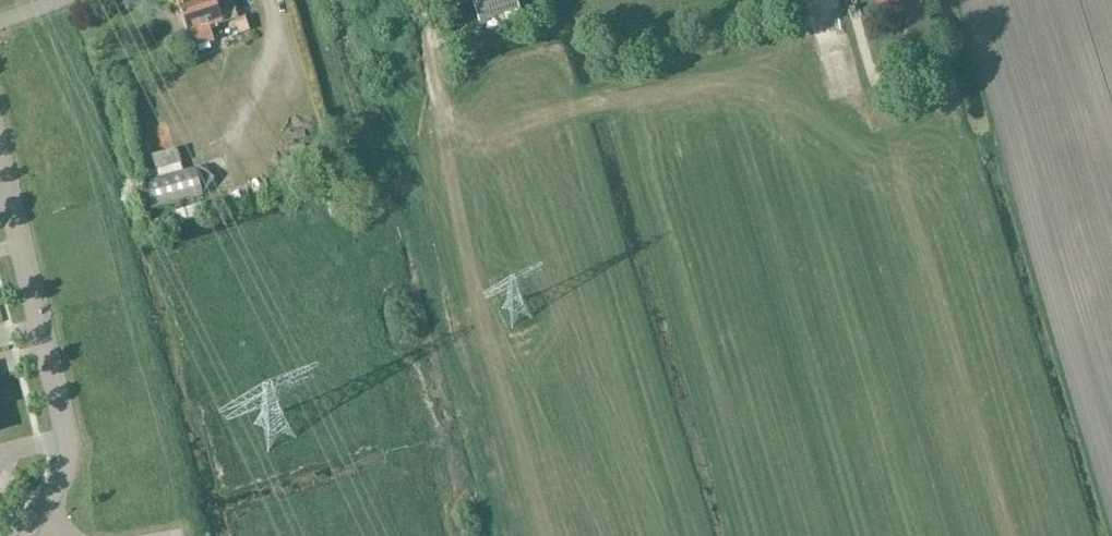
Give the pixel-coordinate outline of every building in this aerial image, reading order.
[(210,30),(223,25),(221,17),(236,12),(232,0),(200,0),(178,7),(188,37),(193,51),(215,44),(210,30)] [(521,19),(518,11),(515,0),(473,0),(480,23),(509,14),(512,22),(521,19)] [(195,171),(144,186),(152,211),(203,196),(195,171)]
